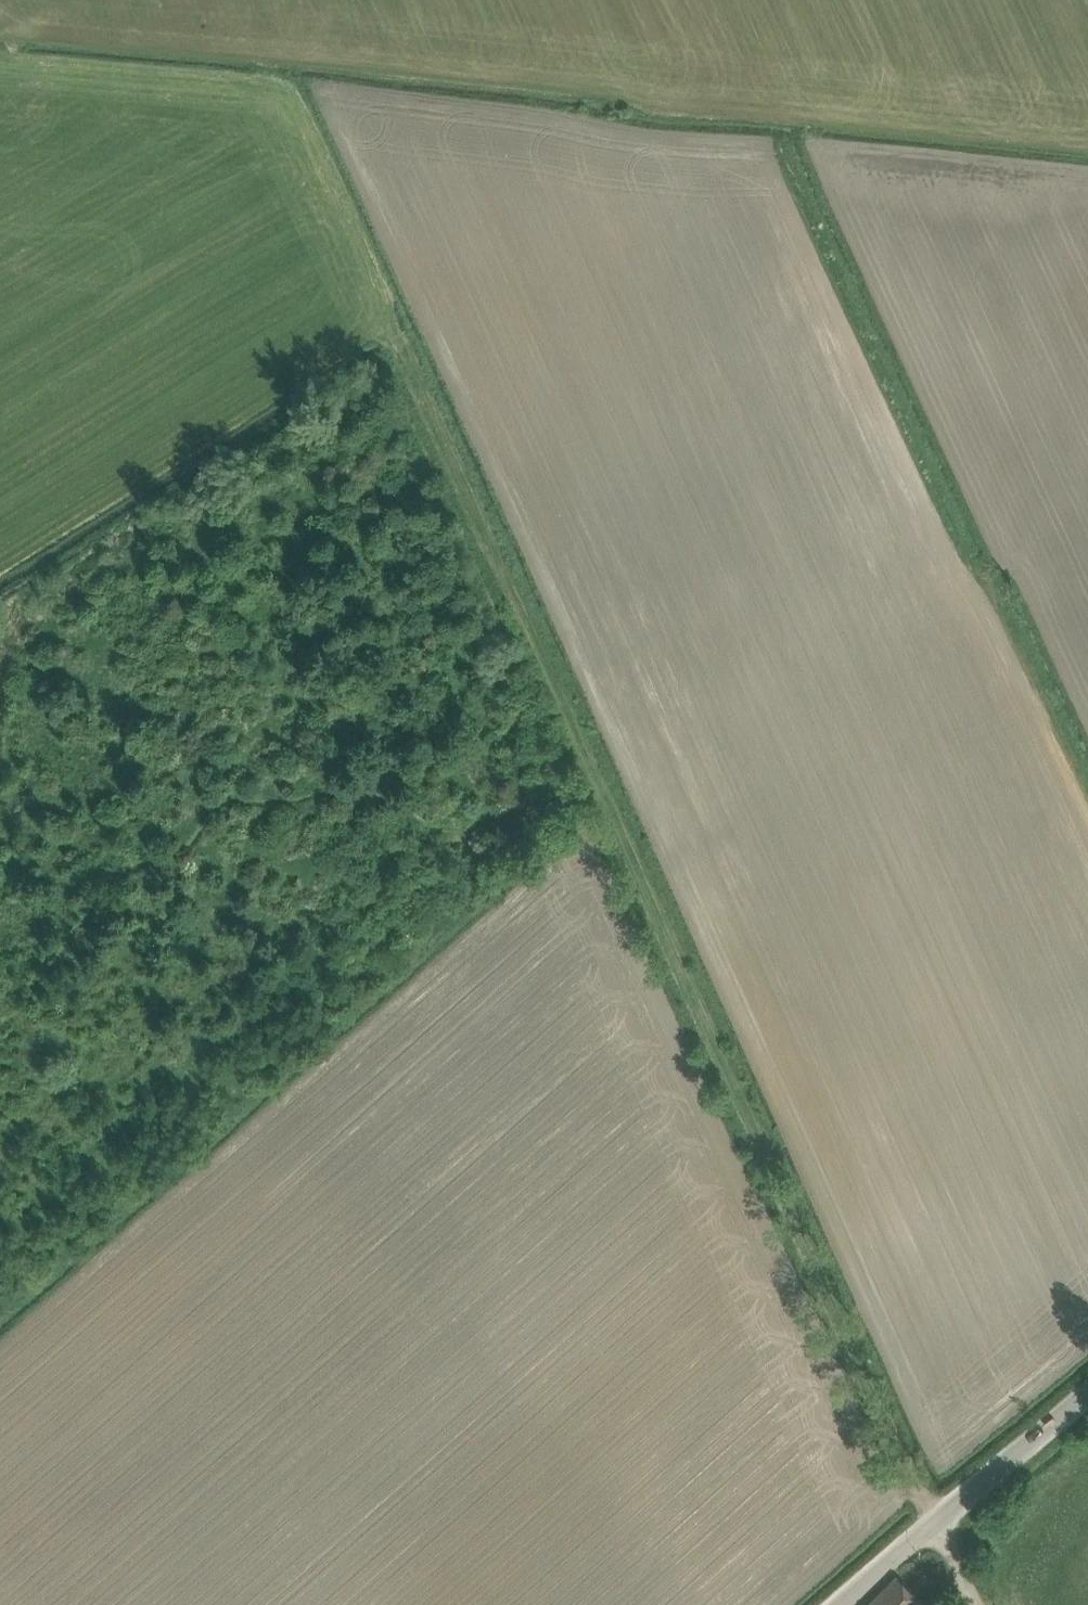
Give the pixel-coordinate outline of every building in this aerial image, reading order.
[(921,1600),(897,1577),(870,1604),(917,1604),(921,1600)]
